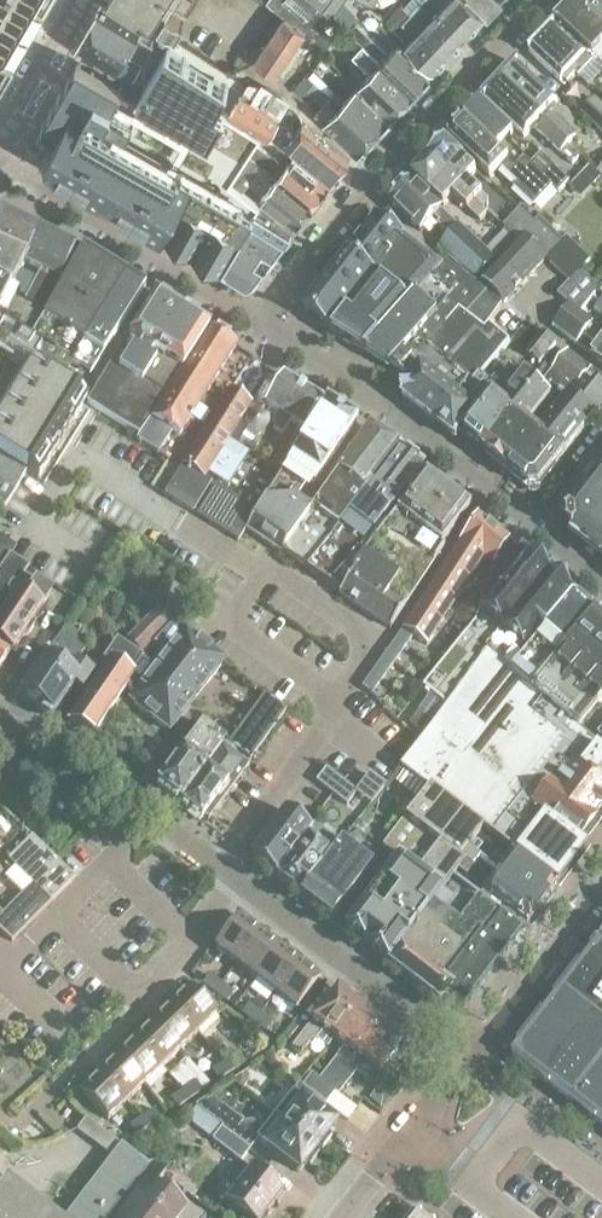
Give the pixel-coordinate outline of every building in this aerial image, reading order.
[(45,0),(0,0),(0,79),(45,0)] [(147,28),(102,0),(89,22),(145,58),(155,43),(143,35),(147,28)] [(152,23),(167,0),(117,0),(152,23)] [(306,71),(324,51),(311,43),(317,33),(305,25),(322,5),(316,0),(268,0),(285,12),(254,57),(293,84),(306,71)] [(326,1),(335,9),(343,0),(327,0),(326,1)] [(467,33),(437,4),(433,0),(420,0),(410,10),(409,11),(450,51),(467,33)] [(484,14),(469,0),(433,0),(437,4),(467,33),(484,14)] [(498,0),(476,0),(488,11),(498,0)] [(601,0),(578,0),(573,6),(601,33),(601,0)] [(433,69),(450,51),(409,11),(410,10),(401,2),(392,12),(412,31),(403,41),(433,69)] [(596,63),(595,65),(601,71),(601,33),(573,6),(557,23),(596,59),(594,61),(596,63)] [(161,22),(179,33),(183,26),(184,27),(186,22),(185,22),(186,20),(169,9),(161,22)] [(363,40),(414,89),(431,71),(397,38),(387,48),(370,32),(357,20),(350,27),(363,40)] [(134,76),(145,58),(89,22),(73,48),(83,53),(96,61),(98,58),(123,72),(134,76)] [(594,61),(593,62),(554,27),(530,53),(564,84),(566,81),(571,85),(580,75),(583,78),(595,65),(596,63),(594,61)] [(80,58),(40,127),(55,136),(46,152),(148,218),(150,215),(223,262),(248,224),(262,203),(232,180),(250,152),(256,142),(261,136),(204,96),(221,69),(175,39),(173,37),(137,93),(80,58)] [(414,89),(363,40),(352,51),(370,67),(361,77),(395,109),(414,89)] [(518,66),(501,84),(568,147),(574,140),(547,114),(558,103),(518,66)] [(306,71),(293,84),(290,87),(299,95),(314,78),(306,71)] [(342,98),(333,90),(322,79),(318,84),(322,88),(373,133),(391,113),(356,81),(342,98)] [(284,144),(287,141),(334,178),(350,157),(303,119),(297,127),(281,117),(280,118),(277,117),(265,109),(274,91),(260,85),(248,82),(242,95),(238,92),(227,111),(266,135),(267,132),(284,144)] [(568,147),(501,84),(484,102),(524,139),(533,129),(560,155),(572,166),(580,159),(568,147)] [(323,117),(358,149),(373,133),(322,88),(316,95),(323,101),(317,107),(325,115),(323,117)] [(596,98),(581,114),(601,134),(601,104),(596,98)] [(480,106),(464,123),(515,171),(524,161),(513,150),(509,138),(511,135),(480,106)] [(464,123),(448,140),(490,179),(500,168),(518,185),(514,189),(533,208),(552,189),(558,195),(569,184),(551,167),(540,176),(530,167),(524,161),(515,171),(464,123)] [(279,160),(256,142),(250,152),(272,168),(279,160)] [(444,144),(428,160),(483,212),(491,204),(467,182),(475,174),(444,144)] [(279,174),(314,202),(331,181),(296,153),(279,174)] [(540,156),(530,167),(540,176),(551,167),(540,156)] [(489,218),(483,212),(428,160),(425,163),(427,165),(413,180),(442,207),(451,198),(475,221),(475,220),(482,226),(489,218)] [(595,185),(601,178),(598,174),(590,167),(583,174),(595,185)] [(314,202),(279,174),(263,195),(297,223),(314,202)] [(428,222),(433,217),(439,223),(438,224),(450,236),(459,226),(410,180),(387,204),(418,233),(423,227),(428,222)] [(223,262),(222,264),(242,277),(256,275),(288,234),(293,227),(262,203),(248,224),(223,262)] [(36,226),(0,208),(0,248),(25,259),(36,235),(36,226)] [(518,210),(502,227),(518,243),(534,225),(518,210)] [(333,332),(405,238),(377,216),(305,310),(333,332)] [(480,283),(490,293),(489,294),(501,304),(544,262),(543,262),(545,260),(561,243),(538,221),(535,224),(518,245),(499,263),(480,283)] [(31,261),(43,230),(36,226),(36,235),(25,259),(0,248),(0,283),(11,289),(24,262),(30,265),(31,261)] [(494,260),(459,227),(459,226),(450,236),(439,248),(474,281),(494,260)] [(30,265),(40,270),(41,269),(59,278),(60,276),(65,278),(66,276),(64,275),(79,248),(43,230),(31,261),(30,265)] [(486,251),(499,263),(518,245),(504,232),(486,251)] [(566,237),(561,243),(545,260),(568,281),(580,270),(590,260),(566,237)] [(405,238),(333,332),(364,352),(443,267),(405,238)] [(55,334),(43,355),(42,356),(67,372),(73,363),(126,275),(81,249),(66,276),(65,278),(48,308),(39,324),(55,334)] [(446,265),(427,285),(364,353),(410,383),(464,319),(482,333),(488,325),(502,305),(501,304),(489,294),(446,265)] [(65,278),(60,276),(59,278),(41,269),(40,270),(41,271),(25,302),(37,308),(40,303),(48,308),(65,278)] [(556,297),(569,307),(579,315),(600,287),(580,270),(556,297)] [(146,287),(126,275),(73,363),(91,373),(146,287)] [(27,346),(45,312),(18,299),(19,297),(20,295),(10,290),(11,289),(0,283),(0,315),(14,323),(8,335),(27,346)] [(184,366),(208,327),(156,293),(129,335),(137,340),(119,367),(111,362),(110,364),(86,400),(141,435),(154,417),(184,366)] [(600,302),(594,310),(601,316),(601,304),(600,302)] [(596,329),(590,325),(591,325),(579,315),(569,307),(554,327),(575,344),(583,335),(588,340),(588,341),(597,348),(591,356),(601,365),(601,334),(596,329)] [(25,473),(42,485),(85,412),(73,405),(79,395),(36,364),(41,354),(7,336),(14,323),(0,316),(0,457),(25,473)] [(473,386),(474,386),(510,343),(488,325),(482,333),(464,319),(410,383),(404,391),(404,399),(432,421),(437,416),(439,417),(442,413),(444,415),(457,399),(460,401),(473,386)] [(154,417),(176,430),(182,434),(193,417),(237,346),(208,328),(154,417)] [(540,364),(557,344),(543,333),(526,353),(540,364)] [(488,454),(511,473),(539,437),(580,385),(589,374),(564,355),(553,370),(488,454)] [(461,433),(488,454),(553,370),(545,364),(530,384),(524,380),(508,401),(495,390),(491,395),(487,391),(484,395),(474,386),(473,386),(460,401),(457,399),(444,415),(442,413),(439,417),(437,416),(432,421),(455,440),(461,433)] [(503,382),(515,389),(525,375),(513,367),(503,382)] [(589,374),(580,385),(539,437),(511,473),(527,486),(539,488),(601,409),(601,380),(590,372),(589,374)] [(268,404),(279,412),(272,423),(276,425),(273,429),(283,435),(293,420),(305,428),(323,400),(285,377),(268,404)] [(253,436),(255,436),(263,435),(270,425),(268,417),(258,412),(260,409),(230,390),(207,426),(183,465),(205,479),(209,474),(229,486),(249,454),(238,447),(247,433),(253,436)] [(267,504),(296,503),(310,480),(313,482),(317,476),(320,478),(356,421),(327,403),(292,460),(280,477),(264,502),(267,504)] [(137,439),(159,454),(176,430),(154,417),(141,435),(137,439)] [(207,426),(193,417),(182,434),(149,488),(164,497),(183,465),(207,426)] [(301,513),(276,550),(281,553),(305,569),(394,444),(368,427),(335,474),(337,474),(307,517),(301,513)] [(238,447),(249,454),(250,452),(252,454),(261,440),(255,436),(253,436),(247,433),(238,447)] [(426,466),(394,444),(305,569),(337,592),(385,527),(379,523),(383,519),(384,520),(426,466)] [(268,470),(280,477),(292,460),(279,452),(268,470)] [(25,473),(0,457),(0,513),(25,473)] [(205,479),(183,465),(164,497),(194,514),(212,483),(205,479)] [(337,596),(386,627),(390,630),(444,546),(441,544),(469,507),(425,475),(385,529),(415,552),(385,596),(352,574),(337,596)] [(601,556),(601,481),(572,520),(572,531),(588,544),(587,545),(600,555),(601,556)] [(210,523),(228,493),(216,485),(198,515),(210,523)] [(222,530),(241,501),(228,493),(210,523),(222,530)] [(235,538),(253,508),(241,501),(222,530),(235,538)] [(247,530),(276,550),(301,513),(293,508),(296,503),(267,504),(264,502),(258,511),(257,510),(256,512),(247,530)] [(479,515),(461,543),(484,558),(492,564),(508,540),(479,515)] [(461,543),(441,572),(465,587),(484,558),(461,543)] [(487,651),(514,673),(574,594),(556,578),(520,550),(519,551),(520,552),(501,577),(493,572),(473,617),(421,689),(430,696),(409,723),(422,733),(443,706),(446,708),(487,651)] [(22,575),(27,567),(8,555),(0,568),(0,583),(12,591),(9,596),(13,598),(0,619),(0,647),(10,653),(23,634),(29,634),(35,625),(32,619),(37,612),(40,614),(45,607),(42,604),(50,594),(36,584),(22,575)] [(446,617),(465,587),(441,572),(422,601),(446,617)] [(574,594),(514,673),(534,690),(596,613),(574,594)] [(446,617),(422,601),(403,631),(413,638),(426,646),(446,617)] [(173,623),(157,608),(127,639),(142,654),(173,623)] [(596,613),(534,690),(581,729),(584,726),(601,705),(601,619),(596,613)] [(18,693),(52,718),(75,688),(81,693),(94,675),(78,662),(89,644),(72,632),(78,624),(72,620),(54,645),(18,693)] [(129,689),(137,695),(132,702),(170,732),(225,663),(186,633),(185,635),(174,627),(158,647),(169,655),(157,671),(145,661),(142,658),(125,676),(134,683),(129,689)] [(413,638),(403,631),(362,690),(372,696),(413,638)] [(93,737),(129,689),(134,683),(125,676),(142,658),(122,643),(103,670),(108,674),(68,726),(93,737)] [(564,883),(578,865),(587,853),(529,807),(547,784),(552,788),(573,761),(583,769),(601,745),(581,729),(534,690),(514,673),(487,651),(446,708),(431,727),(427,733),(422,741),(400,769),(429,791),(459,814),(485,832),(514,853),(562,887),(564,883)] [(584,726),(601,741),(601,705),(584,726)] [(203,725),(158,785),(202,818),(204,816),(208,820),(252,760),(251,759),(228,743),(217,736),(203,725)] [(238,729),(228,743),(251,759),(261,745),(238,729)] [(587,853),(579,840),(581,837),(583,839),(599,818),(598,817),(601,811),(601,783),(583,769),(573,761),(552,788),(547,784),(529,807),(587,853)] [(318,782),(332,794),(348,806),(358,794),(327,770),(318,782)] [(459,814),(429,791),(405,822),(439,849),(419,874),(419,875),(444,895),(456,880),(465,867),(461,863),(471,850),(485,832),(459,814)] [(308,839),(313,832),(287,812),(251,857),(277,878),(308,838),(308,839)] [(308,838),(277,878),(302,896),(339,847),(315,829),(313,832),(308,839),(308,838)] [(562,887),(514,853),(485,832),(471,850),(547,906),(562,887)] [(12,942),(50,903),(75,879),(58,862),(32,836),(7,861),(32,885),(3,914),(0,911),(0,931),(12,942)] [(341,846),(302,896),(301,898),(331,921),(371,868),(341,846)] [(489,901),(493,896),(534,925),(547,906),(471,850),(461,863),(465,867),(456,880),(486,903),(488,900),(489,901)] [(398,858),(343,930),(388,966),(423,920),(424,921),(444,895),(419,875),(419,874),(398,858)] [(490,930),(491,931),(503,914),(488,902),(489,901),(488,900),(486,903),(456,880),(444,895),(424,921),(423,920),(388,966),(438,1005),(447,1003),(448,1004),(468,977),(456,967),(480,936),(484,938),(490,930)] [(468,977),(448,1004),(457,1011),(465,1010),(526,931),(503,914),(491,931),(490,930),(484,938),(480,936),(456,967),(468,977)] [(237,967),(261,934),(241,919),(216,952),(237,967)] [(261,934),(237,967),(256,982),(281,949),(261,934)] [(601,943),(513,1058),(601,1125),(601,944),(601,943)] [(281,949),(256,982),(276,997),(301,964),(281,949)] [(301,964),(276,997),(297,1012),(321,979),(301,964)] [(202,984),(216,995),(224,985),(209,974),(202,984)] [(216,995),(227,1003),(234,993),(224,985),(216,995)] [(197,1036),(216,1018),(187,989),(169,1006),(197,1036)] [(358,1007),(336,989),(291,1048),(300,1055),(312,1040),(314,1041),(315,1039),(327,1048),(334,1039),(333,1039),(358,1007)] [(256,1024),(263,1014),(248,1004),(241,1013),(256,1024)] [(169,1006),(151,1023),(179,1053),(197,1036),(169,1006)] [(380,1024),(358,1007),(333,1039),(334,1039),(345,1048),(326,1073),(336,1081),(380,1024)] [(263,1014),(256,1024),(267,1032),(274,1023),(263,1014)] [(151,1023),(133,1040),(162,1070),(179,1053),(151,1023)] [(402,1041),(380,1024),(336,1081),(344,1087),(356,1072),(369,1083),(402,1041)] [(133,1040),(115,1058),(144,1087),(162,1070),(133,1040)] [(225,1062),(232,1072),(245,1064),(238,1054),(225,1062)] [(115,1058),(98,1074),(126,1104),(144,1087),(115,1058)] [(170,1076),(184,1091),(182,1092),(191,1101),(203,1092),(202,1090),(210,1085),(188,1059),(170,1076)] [(276,1117),(317,1149),(319,1148),(322,1150),(331,1139),(328,1136),(336,1126),(319,1112),(325,1103),(309,1090),(306,1094),(280,1074),(279,1075),(261,1061),(231,1080),(240,1088),(261,1074),(273,1083),(269,1088),(287,1102),(276,1117)] [(232,1072),(225,1062),(212,1071),(218,1081),(232,1072)] [(320,1080),(330,1088),(336,1081),(326,1073),(320,1080)] [(108,1121),(126,1104),(98,1074),(80,1092),(108,1121)] [(303,1086),(309,1090),(325,1103),(334,1092),(330,1088),(320,1080),(319,1081),(312,1075),(303,1086)] [(170,1100),(177,1110),(191,1101),(182,1092),(170,1100)] [(227,1133),(250,1151),(257,1141),(299,1173),(307,1163),(310,1166),(318,1155),(315,1153),(317,1149),(276,1117),(265,1131),(253,1122),(244,1123),(210,1097),(194,1109),(221,1129),(227,1133)] [(148,1129),(161,1120),(155,1110),(141,1119),(148,1129)] [(128,1127),(135,1138),(148,1129),(141,1119),(128,1127)] [(85,1121),(77,1133),(108,1158),(118,1146),(85,1121)] [(212,1140),(241,1162),(250,1151),(227,1133),(221,1129),(212,1140)] [(182,1213),(153,1191),(162,1180),(120,1148),(67,1217),(178,1217),(182,1213)] [(283,1195),(247,1168),(234,1185),(239,1189),(227,1203),(246,1217),(265,1217),(283,1195)] [(6,1176),(0,1185),(0,1217),(61,1217),(6,1176)]
